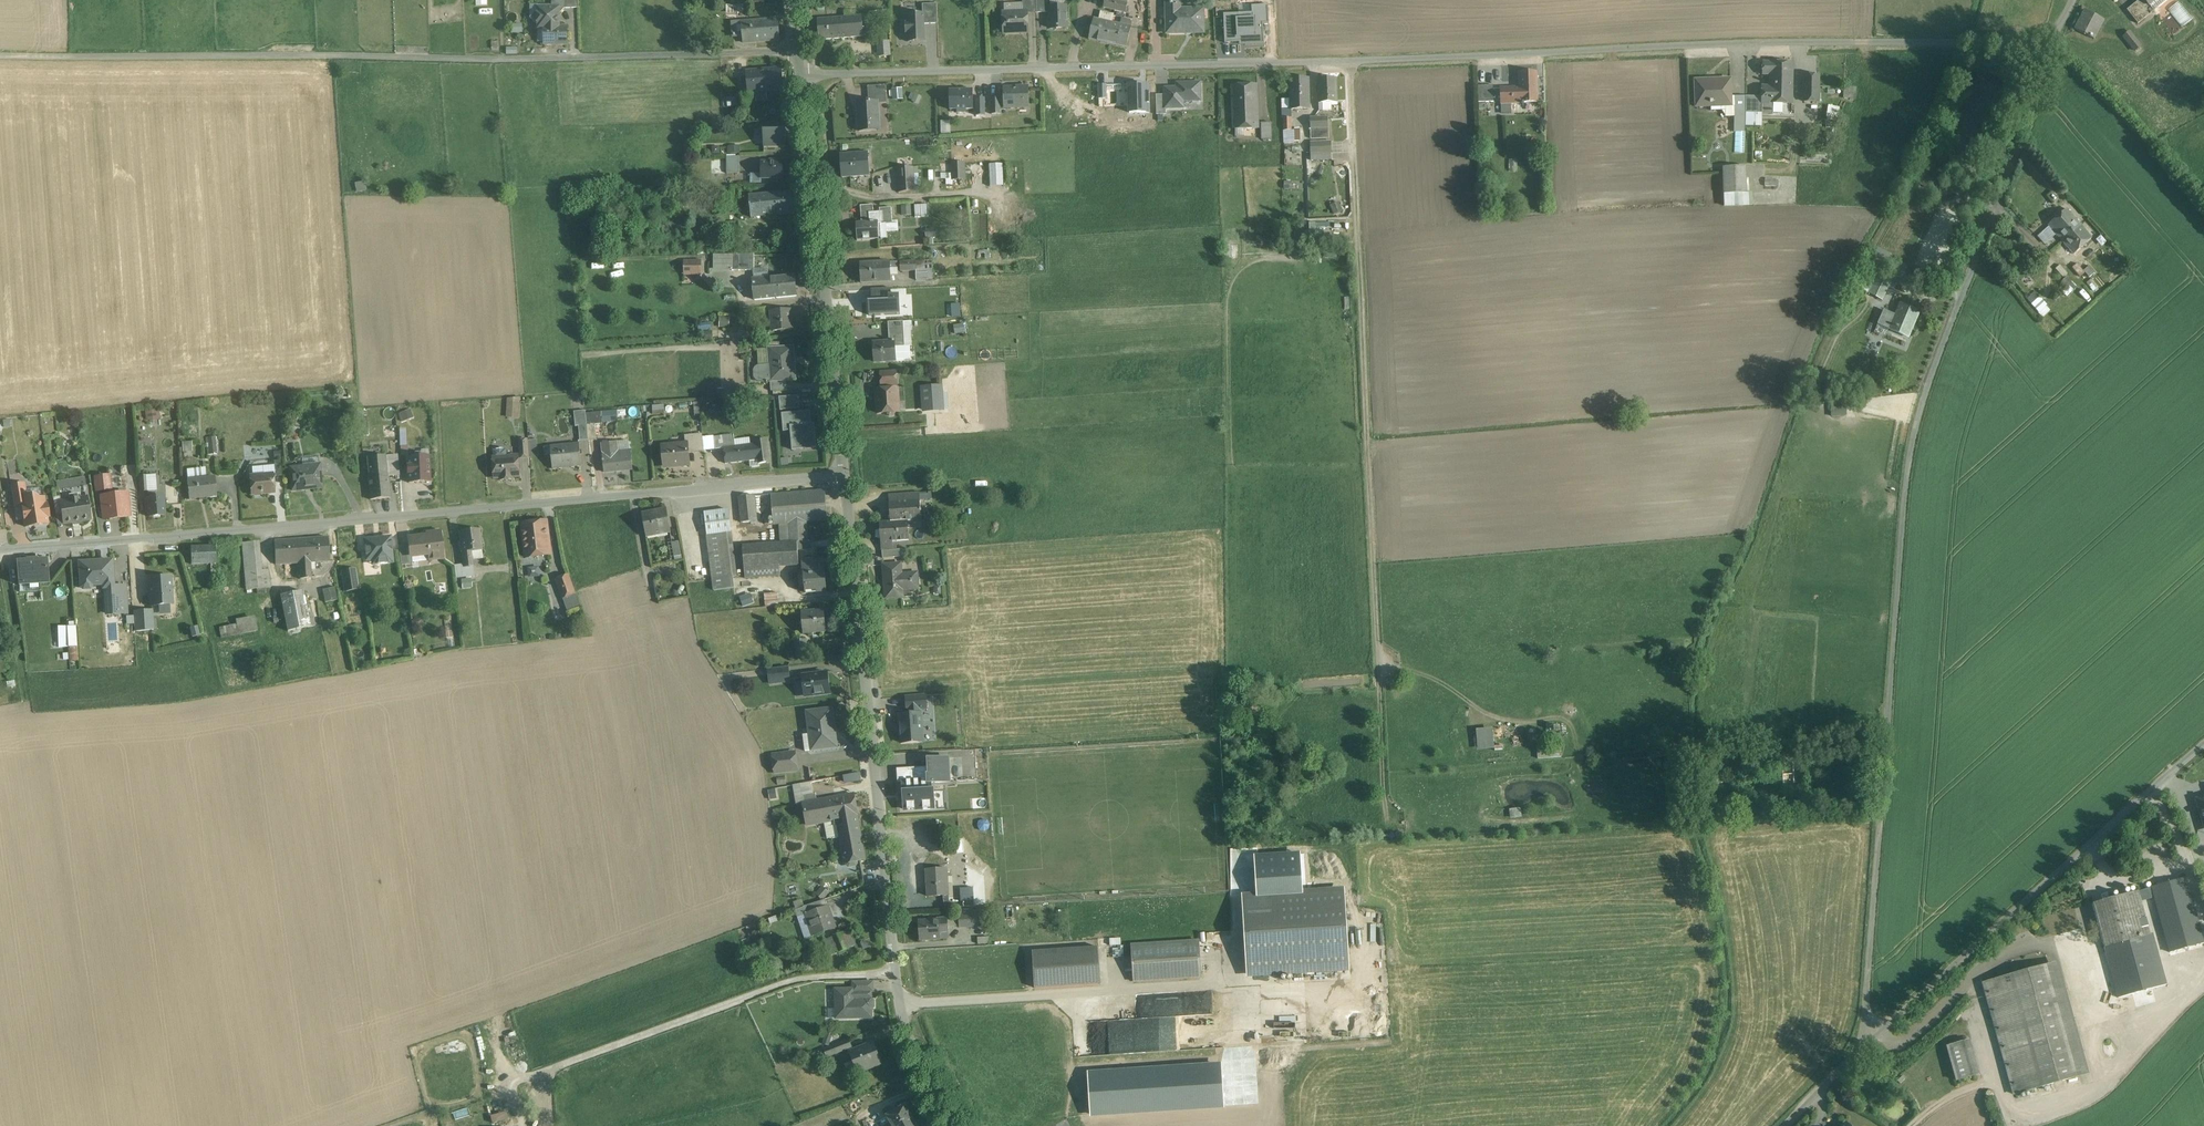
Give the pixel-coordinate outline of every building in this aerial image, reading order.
[(564,1),(564,8),(579,8),(578,0),(564,0),(564,1)] [(1023,13),(1027,13),(1027,14),(1037,13),(1036,0),(1022,0),(1023,13)] [(1037,13),(1048,13),(1048,0),(1036,0),(1037,13)] [(1112,0),(1105,0),(1103,8),(1112,10),(1113,0),(1112,0)] [(1115,1),(1113,0),(1112,10),(1125,13),(1128,0),(1115,0),(1115,1)] [(1167,34),(1203,33),(1203,18),(1198,18),(1198,10),(1180,10),(1180,0),(1166,0),(1167,34)] [(2127,10),(2138,24),(2154,11),(2150,6),(2149,7),(2143,0),(2139,0),(2127,10)] [(2149,7),(2150,6),(2154,11),(2167,0),(2143,0),(2149,7)] [(2180,0),(2168,8),(2171,13),(2163,19),(2173,34),(2194,20),(2180,0)] [(552,7),(538,7),(538,10),(530,18),(538,25),(538,28),(544,28),(544,26),(559,26),(559,15),(564,8),(564,1),(552,1),(552,7)] [(937,4),(922,4),(923,15),(924,24),(937,24),(937,4)] [(1252,12),(1223,14),(1225,43),(1240,42),(1240,45),(1264,44),(1263,24),(1270,24),(1269,5),(1252,6),(1252,12)] [(1067,7),(1050,8),(1051,22),(1048,22),(1048,28),(1056,28),(1056,29),(1068,28),(1067,7)] [(2104,20),(2085,10),(2074,29),(2094,39),(2104,20)] [(1023,13),(1003,14),(1004,21),(1007,24),(1008,33),(1027,32),(1027,14),(1027,13),(1023,13)] [(916,14),(907,15),(907,24),(904,24),(904,33),(907,33),(908,42),(917,42),(917,41),(925,41),(924,24),(923,15),(916,15),(916,14)] [(862,17),(846,18),(847,38),(863,37),(862,17)] [(846,18),(819,20),(820,40),(847,38),(846,18)] [(1112,23),(1093,18),(1088,40),(1107,44),(1112,23)] [(777,19),(741,22),(742,30),(752,29),(753,42),(779,40),(777,19)] [(1131,27),(1112,23),(1107,44),(1126,48),(1131,27)] [(559,26),(544,26),(544,28),(544,45),(567,45),(567,26),(559,26)] [(752,29),(742,30),(742,37),(743,43),(753,42),(752,29)] [(2130,32),(2123,38),(2133,50),(2140,45),(2130,32)] [(889,41),(878,42),(879,56),(891,56),(889,41)] [(1791,62),(1761,62),(1762,74),(1770,74),(1770,92),(1760,93),(1761,97),(1761,114),(1771,114),(1770,103),(1791,103),(1791,62)] [(781,68),(746,71),(748,93),(783,90),(781,68)] [(1537,72),(1519,72),(1520,88),(1508,88),(1508,103),(1537,102),(1537,72)] [(1818,74),(1805,74),(1804,101),(1817,101),(1818,74)] [(1336,78),(1318,79),(1319,103),(1319,110),(1331,110),(1331,103),(1337,102),(1336,78)] [(1308,79),(1290,80),(1291,98),(1283,98),(1284,108),(1292,108),(1309,108),(1308,79)] [(1720,83),(1694,84),(1695,109),(1709,108),(1709,106),(1712,106),(1712,102),(1731,102),(1730,80),(1720,80),(1720,83)] [(1200,83),(1181,83),(1181,88),(1165,88),(1165,95),(1165,108),(1166,108),(1183,108),(1183,101),(1200,101),(1200,83)] [(1131,85),(1131,111),(1149,111),(1149,103),(1148,103),(1148,96),(1145,96),(1145,92),(1141,92),(1141,89),(1147,89),(1147,84),(1131,85)] [(886,85),(868,87),(869,102),(878,102),(878,104),(887,103),(886,85)] [(1256,85),(1233,86),(1234,129),(1257,129),(1256,85)] [(1494,85),(1478,86),(1479,101),(1494,101),(1494,85)] [(1844,85),(1842,98),(1855,99),(1856,87),(1844,85)] [(1028,87),(1016,87),(1016,90),(1012,90),(1012,89),(1004,89),(1004,100),(1005,108),(1026,108),(1026,99),(1028,99),(1028,87)] [(891,89),(892,100),(902,99),(901,88),(891,89)] [(973,89),(949,89),(949,109),(957,109),(956,113),(966,113),(966,110),(973,110),(973,89)] [(1165,95),(1156,95),(1157,115),(1166,115),(1166,108),(1165,108),(1165,95)] [(1737,97),(1735,113),(1745,112),(1746,98),(1746,97),(1737,97)] [(1745,114),(1761,114),(1761,97),(1746,98),(1745,112),(1745,114)] [(984,98),(975,98),(976,116),(985,116),(984,98)] [(1292,108),(1284,108),(1283,98),(1281,98),(1282,119),(1284,119),(1292,118),(1292,108)] [(1000,99),(991,100),(992,115),(1000,114),(1000,100),(1000,99)] [(869,102),(858,103),(860,132),(880,131),(878,104),(878,102),(869,102)] [(1826,118),(1836,119),(1837,108),(1827,106),(1826,118)] [(1745,112),(1735,113),(1734,132),(1745,132),(1745,126),(1745,114),(1745,112)] [(1745,114),(1745,126),(1761,126),(1761,114),(1745,114)] [(1327,118),(1310,118),(1310,138),(1328,138),(1327,118)] [(1271,123),(1261,123),(1261,139),(1272,139),(1271,123)] [(766,128),(763,128),(764,148),(786,147),(786,135),(783,135),(783,128),(782,128),(766,128)] [(1294,140),(1301,140),(1301,129),(1293,129),(1294,140)] [(1331,142),(1310,142),(1311,154),(1331,153),(1331,142)] [(867,153),(841,155),(843,177),(869,175),(867,153)] [(738,157),(725,157),(726,174),(738,174),(738,157)] [(774,161),(774,163),(761,163),(761,179),(782,179),(782,160),(774,161)] [(951,163),(952,179),(964,179),(963,162),(951,163)] [(1003,164),(990,164),(991,186),(1004,185),(1003,164)] [(1723,168),(1726,204),(1748,202),(1746,166),(1723,168)] [(914,167),(898,168),(900,193),(915,192),(914,167)] [(1916,183),(1914,188),(1925,192),(1927,187),(1916,183)] [(732,200),(731,188),(723,189),(723,200),(732,200)] [(792,189),(766,192),(769,214),(794,212),(792,189)] [(766,192),(749,194),(751,216),(769,214),(766,192)] [(915,215),(928,215),(927,203),(914,204),(915,215)] [(1339,203),(1331,206),(1334,214),(1342,211),(1339,203)] [(873,205),(860,206),(861,214),(864,214),(864,213),(873,212),(873,205)] [(900,206),(900,216),(911,215),(910,205),(900,206)] [(873,212),(864,213),(864,214),(864,222),(856,223),(857,241),(879,239),(879,238),(881,238),(881,239),(887,239),(886,225),(897,224),(897,223),(892,224),(891,208),(879,208),(880,212),(873,212)] [(2081,226),(2067,210),(2048,226),(2063,242),(2081,226)] [(739,222),(719,223),(720,237),(739,236),(739,222)] [(2081,226),(2063,242),(2074,255),(2092,238),(2081,226)] [(754,254),(732,255),(732,271),(754,271),(754,254)] [(732,255),(713,255),(713,271),(732,271),(732,255)] [(926,261),(899,262),(900,272),(915,271),(915,280),(927,280),(926,261)] [(701,274),(700,262),(685,262),(685,274),(701,274)] [(888,263),(860,265),(861,283),(889,282),(888,263)] [(2084,273),(2076,263),(2072,267),(2079,277),(2084,273)] [(1894,276),(1870,264),(1858,288),(1882,300),(1894,276)] [(2067,274),(2060,266),(2056,270),(2063,278),(2067,274)] [(795,275),(769,277),(768,270),(753,271),(754,279),(753,279),(755,300),(797,296),(795,275)] [(2069,276),(2060,281),(2069,295),(2077,289),(2069,276)] [(890,288),(871,289),(872,298),(864,299),(865,316),(899,314),(898,295),(891,295),(890,288)] [(2044,317),(2052,309),(2035,291),(2027,298),(2044,317)] [(1919,312),(1900,304),(1896,315),(1884,310),(1878,324),(1890,329),(1889,329),(1908,337),(1919,312)] [(791,310),(771,311),(772,331),(792,330),(791,310)] [(903,321),(888,322),(889,335),(904,334),(903,321)] [(889,342),(873,343),(874,362),(905,360),(904,334),(889,335),(889,342)] [(793,347),(768,349),(769,365),(770,381),(770,382),(785,381),(795,380),(793,347)] [(769,365),(758,366),(755,368),(753,371),(754,378),(756,380),(759,382),(770,381),(769,365)] [(896,371),(880,372),(881,386),(897,385),(896,371)] [(785,381),(770,382),(771,391),(784,390),(786,390),(785,381)] [(736,388),(717,388),(717,397),(736,396),(736,388)] [(897,389),(876,390),(878,413),(887,413),(887,414),(890,416),(893,416),(895,414),(895,412),(899,412),(897,389)] [(753,390),(736,391),(737,399),(753,398),(753,390)] [(521,397),(507,398),(506,416),(519,418),(521,397)] [(148,419),(161,416),(159,408),(146,410),(148,419)] [(411,408),(399,413),(402,422),(415,417),(411,408)] [(585,410),(574,411),(575,426),(578,426),(580,441),(588,440),(586,413),(585,410)] [(812,433),(810,411),(782,413),(783,431),(790,431),(792,450),(817,448),(815,432),(812,433)] [(601,412),(586,413),(588,440),(596,439),(595,424),(602,424),(601,412)] [(704,450),(702,437),(702,434),(684,435),(685,445),(687,444),(688,453),(704,451),(704,450)] [(722,435),(723,448),(734,447),(733,434),(722,435)] [(723,448),(722,435),(713,436),(715,449),(723,448)] [(216,436),(206,437),(208,454),(217,453),(216,436)] [(715,449),(713,436),(702,437),(704,450),(715,449)] [(527,439),(519,440),(520,457),(528,457),(527,439)] [(191,440),(181,441),(182,452),(192,451),(191,440)] [(766,440),(756,442),(756,444),(734,447),(723,448),(725,464),(750,461),(750,465),(752,467),(759,466),(759,464),(769,462),(766,440)] [(617,442),(602,443),(603,453),(618,452),(617,442)] [(579,444),(553,446),(554,454),(551,455),(552,468),(581,465),(579,444)] [(685,445),(662,447),(664,467),(689,464),(688,453),(687,444),(685,445)] [(551,446),(544,447),(545,455),(551,455),(554,454),(553,446),(551,446)] [(503,447),(495,448),(495,449),(493,450),(493,457),(506,456),(506,449),(503,449),(503,447)] [(603,453),(602,453),(603,459),(602,459),(602,461),(603,461),(604,472),(632,469),(631,451),(603,453)] [(385,455),(367,457),(369,478),(368,478),(370,499),(390,497),(388,476),(387,476),(385,455)] [(429,456),(408,457),(408,466),(407,466),(407,473),(408,473),(409,482),(430,481),(429,456)] [(493,457),(494,477),(502,477),(502,479),(512,478),(511,476),(519,476),(518,456),(506,456),(493,457)] [(281,460),(274,461),(275,476),(282,476),(281,460)] [(319,466),(290,469),(293,492),(306,490),(306,489),(321,487),(321,488),(322,488),(319,466)] [(186,479),(187,479),(205,477),(204,468),(185,470),(186,479)] [(273,474),(250,476),(252,494),(253,494),(255,495),(260,495),(261,493),(274,492),(273,474)] [(109,475),(96,477),(97,490),(110,488),(109,475)] [(147,475),(139,475),(140,491),(148,491),(147,475)] [(85,476),(56,480),(57,489),(87,485),(85,476)] [(205,477),(187,479),(189,499),(214,497),(212,477),(205,477)] [(26,496),(24,483),(11,485),(14,505),(22,504),(27,503),(26,496)] [(824,490),(771,494),(774,525),(807,522),(827,521),(824,490)] [(126,493),(102,496),(105,519),(129,516),(126,493)] [(919,493),(904,494),(904,501),(920,500),(919,493)] [(43,498),(32,500),(31,495),(26,496),(27,503),(22,504),(25,527),(47,524),(46,517),(49,517),(47,504),(44,504),(43,498)] [(163,495),(145,497),(146,508),(148,508),(149,516),(165,515),(163,495)] [(60,496),(53,497),(56,517),(62,516),(60,501),(61,501),(60,496)] [(755,496),(739,497),(741,523),(757,522),(755,496)] [(78,498),(69,499),(69,500),(61,501),(60,501),(62,516),(64,523),(90,519),(86,497),(78,498)] [(904,501),(889,502),(891,522),(907,521),(921,520),(920,500),(904,501)] [(728,510),(704,513),(707,535),(731,532),(728,510)] [(667,511),(642,516),(646,538),(671,533),(667,511)] [(546,521),(522,524),(526,557),(550,554),(546,521)] [(891,522),(878,523),(879,544),(895,543),(900,542),(899,536),(908,535),(907,521),(891,522)] [(807,522),(779,524),(780,543),(797,542),(808,541),(807,522)] [(479,529),(459,531),(461,552),(462,552),(463,564),(464,567),(473,566),(471,551),(482,549),(479,529)] [(426,535),(408,537),(409,544),(411,553),(428,551),(429,559),(442,558),(439,531),(426,533),(426,535)] [(385,532),(364,536),(366,551),(388,547),(385,532)] [(731,532),(707,535),(712,580),(733,578),(737,577),(731,532)] [(328,537),(309,538),(309,562),(311,562),(329,561),(328,537)] [(309,562),(309,538),(286,539),(287,563),(299,562),(299,577),(312,577),(311,562),(309,562)] [(287,563),(286,539),(274,540),(275,563),(287,563)] [(259,541),(241,543),(244,571),(261,570),(259,541)] [(679,541),(672,543),(674,557),(682,556),(679,541)] [(808,541),(797,542),(798,551),(810,550),(810,541),(808,541)] [(780,543),(743,546),(745,578),(780,576),(779,566),(799,565),(798,551),(797,542),(780,543)] [(895,543),(879,544),(880,551),(896,550),(895,543)] [(409,544),(398,545),(401,564),(412,563),(411,553),(409,544)] [(215,546),(191,546),(192,564),(210,563),(216,563),(215,546)] [(388,547),(366,551),(368,567),(391,563),(388,547)] [(825,567),(815,568),(814,558),(801,559),(802,570),(804,570),(806,593),(827,591),(825,567)] [(47,562),(16,564),(18,591),(26,590),(26,597),(40,596),(40,590),(49,589),(47,562)] [(112,562),(80,564),(82,593),(92,592),(95,589),(102,589),(103,592),(105,619),(129,617),(127,587),(114,588),(112,562)] [(461,564),(454,565),(456,577),(463,576),(461,564)] [(473,566),(464,567),(463,564),(461,564),(463,576),(474,575),(473,566)] [(900,564),(881,566),(885,600),(901,598),(900,591),(918,589),(917,573),(901,575),(900,564)] [(528,567),(528,575),(539,575),(538,566),(528,567)] [(355,567),(340,570),(344,590),(359,588),(355,567)] [(261,570),(244,571),(246,589),(256,587),(259,587),(259,581),(269,580),(268,569),(261,570)] [(568,574),(559,578),(561,583),(558,584),(562,598),(575,593),(568,574)] [(171,576),(149,576),(150,607),(172,607),(171,592),(171,576)] [(733,578),(712,580),(714,591),(734,588),(733,578)] [(269,580),(259,581),(259,587),(256,587),(257,593),(265,592),(265,587),(269,587),(269,580)] [(333,586),(321,589),(324,601),(336,599),(333,586)] [(302,590),(281,594),(287,627),(288,631),(309,626),(302,590)] [(734,602),(733,590),(722,591),(723,603),(734,602)] [(777,593),(764,594),(765,607),(779,605),(777,593)] [(750,594),(740,598),(743,606),(753,602),(750,594)] [(281,607),(270,609),(274,630),(277,629),(285,628),(281,607)] [(152,611),(133,612),(134,631),(153,631),(152,611)] [(824,611),(802,613),(804,633),(826,631),(824,611)] [(270,615),(259,617),(261,629),(273,627),(270,615)] [(252,616),(234,619),(235,624),(218,627),(220,637),(255,630),(252,616)] [(60,626),(60,647),(80,646),(79,625),(60,626)] [(285,628),(277,629),(279,636),(289,634),(288,631),(287,627),(285,628)] [(806,639),(795,640),(796,658),(806,657),(806,639)] [(81,659),(80,646),(70,647),(71,653),(64,653),(65,660),(81,659)] [(788,667),(768,669),(770,684),(790,681),(788,667)] [(827,673),(802,676),(805,696),(830,693),(827,673)] [(926,695),(906,697),(907,710),(919,709),(927,708),(926,695)] [(830,709),(807,712),(810,734),(803,735),(805,751),(812,750),(837,747),(835,735),(833,736),(830,709)] [(919,709),(909,710),(909,714),(899,715),(901,743),(922,741),(920,713),(919,709)] [(1536,736),(1537,758),(1560,756),(1558,724),(1546,725),(1547,735),(1536,736)] [(1474,729),(1478,750),(1494,747),(1490,727),(1474,729)] [(1297,745),(1283,746),(1284,760),(1301,760),(1301,755),(1298,755),(1297,745)] [(783,762),(773,763),(775,773),(797,770),(795,752),(782,754),(783,762)] [(782,754),(772,755),(773,763),(783,762),(782,754)] [(948,758),(928,759),(928,767),(929,781),(929,783),(931,783),(950,782),(948,758)] [(1792,759),(1782,760),(1783,775),(1793,775),(1794,775),(1793,759),(1792,759)] [(928,767),(897,769),(898,783),(903,783),(929,781),(928,767)] [(843,784),(860,780),(859,771),(841,775),(843,784)] [(929,781),(903,783),(904,792),(901,793),(901,800),(904,800),(905,810),(934,808),(933,790),(931,791),(931,783),(929,783),(929,781)] [(815,793),(803,795),(805,803),(816,801),(815,793)] [(853,794),(827,799),(831,821),(835,820),(836,827),(844,825),(842,819),(857,816),(853,794)] [(2195,799),(2203,833),(2203,796),(2195,799)] [(805,803),(803,803),(807,825),(831,821),(827,799),(816,801),(805,803)] [(857,816),(842,819),(844,825),(836,827),(838,838),(833,839),(837,864),(864,860),(856,817),(857,816)] [(948,868),(927,869),(929,896),(944,895),(944,900),(948,900),(948,895),(949,895),(948,868)] [(2185,878),(2152,887),(2154,897),(2170,953),(2175,951),(2176,954),(2183,952),(2182,949),(2191,947),(2192,949),(2199,947),(2198,945),(2203,943),(2185,878)] [(2152,888),(2138,892),(2141,901),(2154,897),(2152,888)] [(1343,891),(1244,897),(1248,975),(1347,969),(1343,891)] [(2138,891),(2092,904),(2093,905),(2073,910),(2076,920),(2095,914),(2104,948),(2139,938),(2140,942),(2151,939),(2150,934),(2141,901),(2138,892),(2138,891)] [(793,901),(795,908),(804,905),(802,899),(793,901)] [(815,903),(795,910),(798,918),(806,915),(806,914),(817,910),(815,903)] [(827,907),(817,910),(825,932),(835,928),(827,907)] [(806,915),(798,918),(805,939),(825,932),(817,910),(806,914),(806,915)] [(981,914),(958,916),(958,918),(959,926),(959,927),(982,926),(981,914)] [(937,920),(918,921),(920,941),(940,939),(948,939),(948,927),(954,926),(954,918),(947,919),(947,918),(937,919),(937,920)] [(849,930),(832,937),(838,953),(855,945),(849,930)] [(2139,938),(2104,948),(2118,998),(2166,985),(2152,934),(2150,934),(2151,939),(2140,942),(2139,938)] [(832,937),(824,940),(831,956),(838,953),(832,937)] [(1198,941),(1131,945),(1134,982),(1201,977),(1198,941)] [(1098,947),(1032,951),(1034,988),(1100,984),(1098,947)] [(818,952),(803,954),(805,967),(820,964),(818,952)] [(2048,966),(2006,977),(2010,991),(2052,980),(2048,966)] [(2010,991),(2006,977),(1983,984),(2014,1095),(2037,1088),(2010,991)] [(2052,980),(2010,991),(2037,1088),(2079,1076),(2052,980)] [(873,982),(853,983),(853,989),(866,989),(866,992),(873,992),(873,982)] [(853,989),(835,990),(836,1010),(845,1009),(845,1018),(871,1018),(871,1009),(873,1007),(873,1001),(871,999),(871,998),(867,998),(866,992),(866,989),(853,989)] [(1209,996),(1173,997),(1174,1015),(1210,1014),(1209,996)] [(1297,999),(1260,1001),(1261,1019),(1297,1017),(1297,999)] [(826,1033),(823,1044),(828,1046),(832,1035),(826,1033)] [(849,1040),(834,1046),(837,1053),(852,1047),(849,1040)] [(1969,1041),(1946,1047),(1956,1081),(1978,1075),(1969,1041)] [(872,1043),(849,1052),(857,1074),(881,1065),(872,1043)] [(834,1046),(822,1050),(825,1058),(837,1053),(834,1046)] [(896,1106),(892,1108),(894,1112),(887,1116),(891,1123),(893,1125),(896,1125),(911,1117),(905,1106),(898,1110),(896,1106)] [(492,1120),(504,1118),(503,1112),(491,1114),(492,1120)] [(896,1125),(921,1125),(923,1125),(921,1122),(918,1121),(914,1123),(911,1117),(896,1125)]
